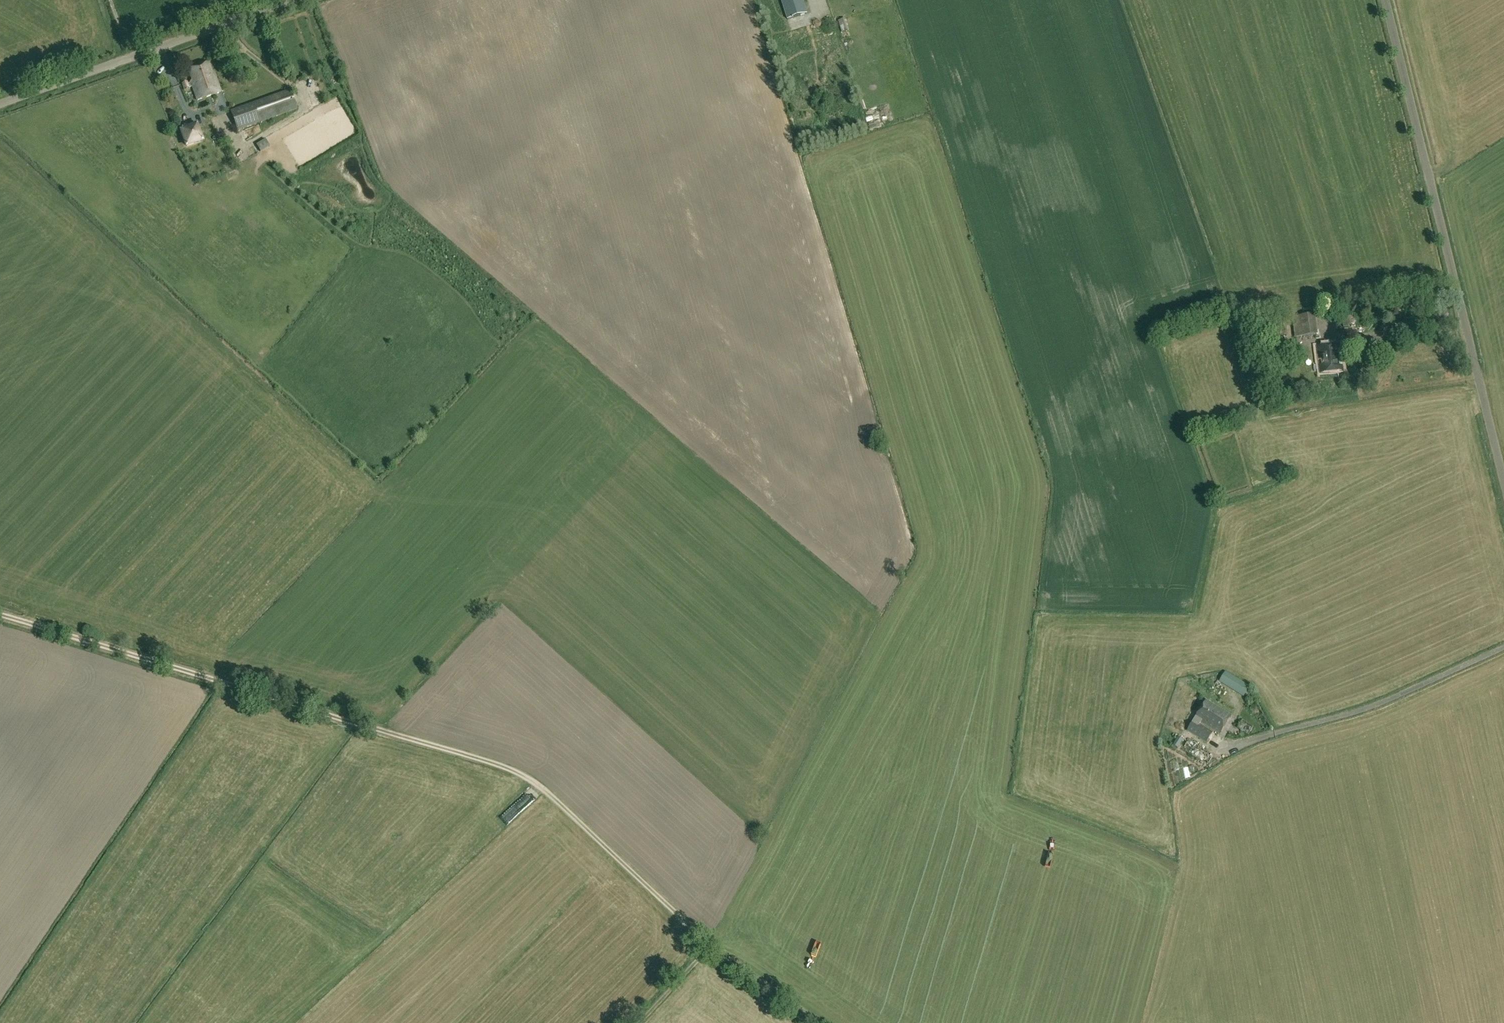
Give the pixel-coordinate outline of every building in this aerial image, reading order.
[(803,0),(781,0),(787,20),(808,14),(803,0)] [(209,65),(189,72),(192,82),(191,83),(197,102),(221,93),(215,75),(213,76),(209,65)] [(231,111),(237,130),(297,109),(290,90),(231,111)] [(197,125),(182,130),(187,145),(202,140),(197,125)] [(1294,317),(1293,311),(1286,312),(1287,318),(1293,317),(1295,338),(1319,335),(1315,315),(1294,317)] [(1272,342),(1276,333),(1261,327),(1257,334),(1272,342)] [(1321,374),(1343,371),(1340,345),(1318,348),(1321,374)] [(1250,687),(1226,672),(1219,683),(1244,698),(1250,687)] [(1220,735),(1232,717),(1207,701),(1187,731),(1206,743),(1213,733),(1200,725),(1201,723),(1220,735)] [(1178,748),(1184,739),(1178,736),(1173,745),(1178,748)] [(510,825),(521,815),(513,806),(502,816),(510,825)]
